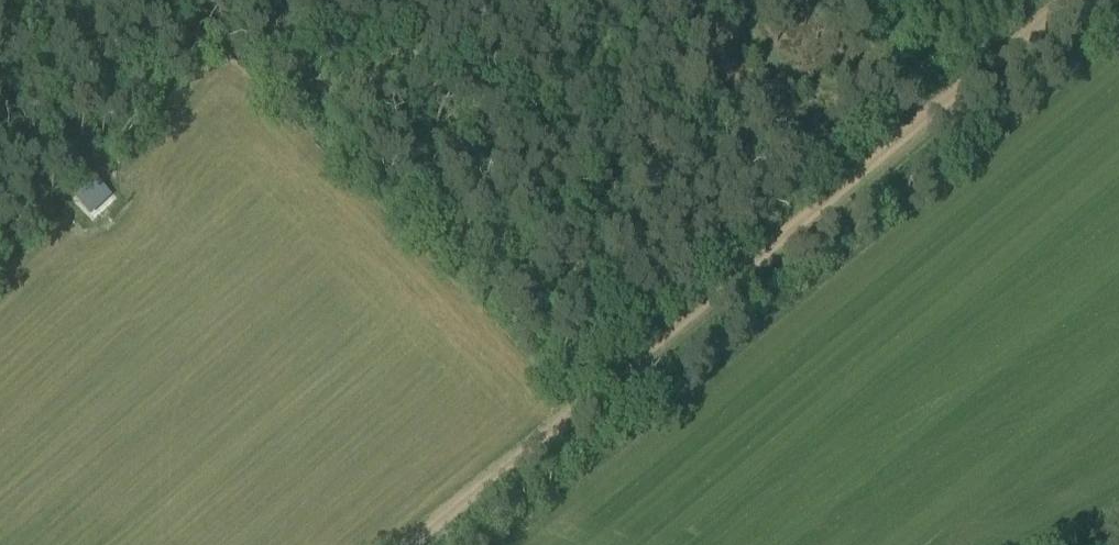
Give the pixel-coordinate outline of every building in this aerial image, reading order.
[(102,207),(115,189),(104,181),(91,199),(102,207)]
